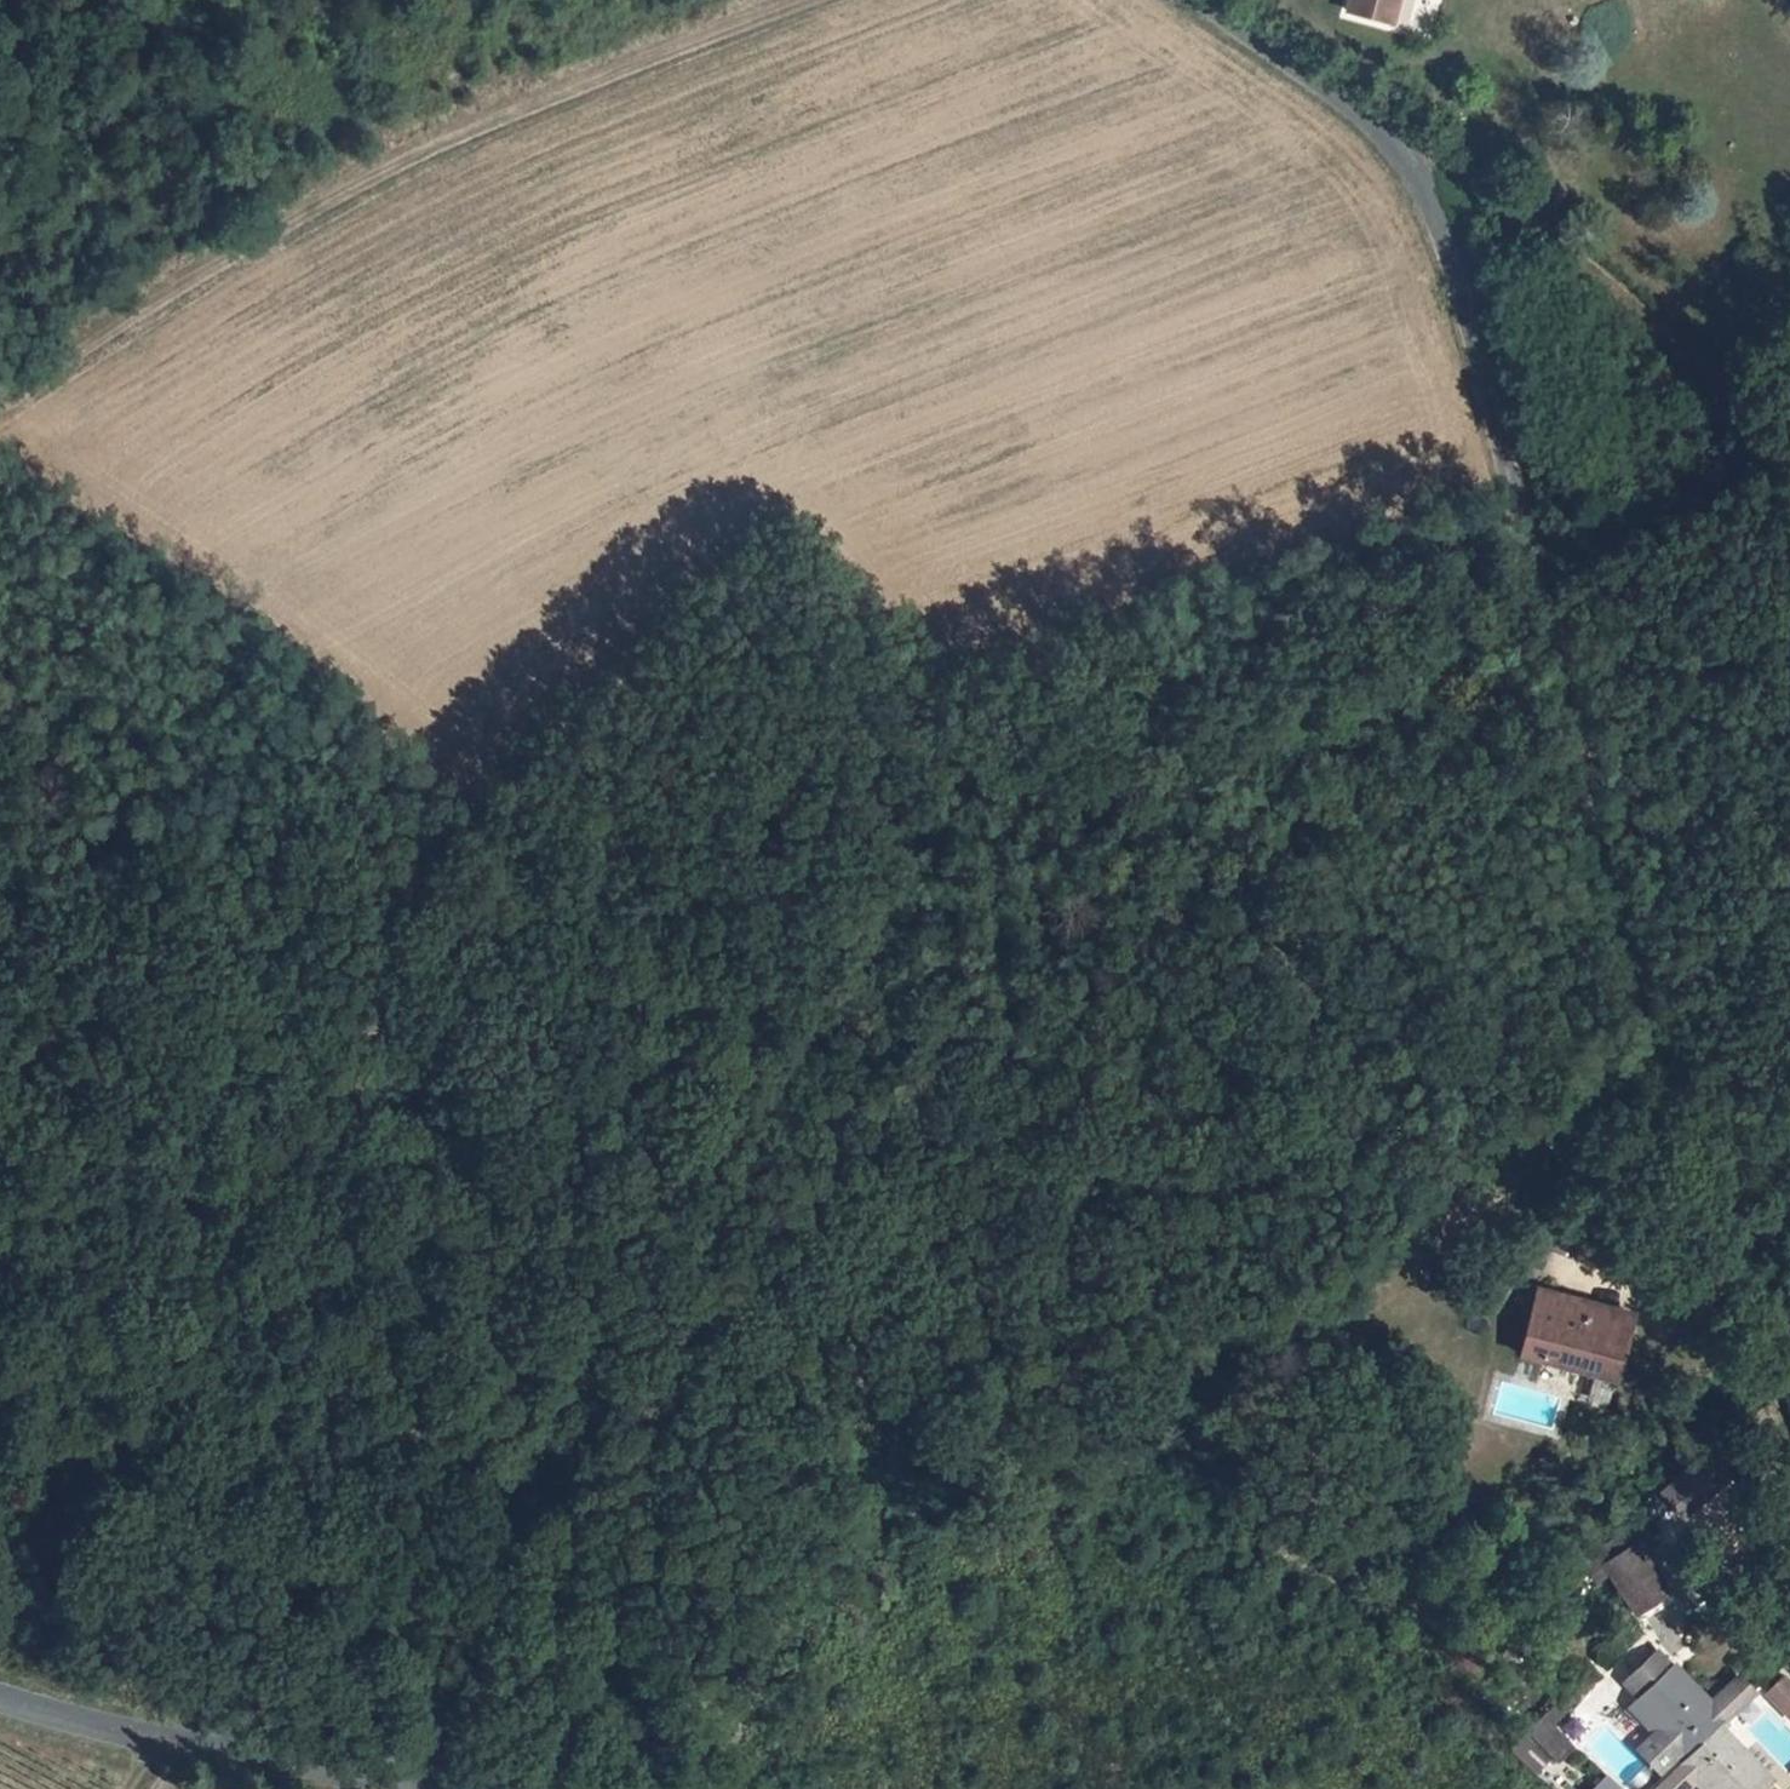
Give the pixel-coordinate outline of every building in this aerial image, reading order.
[(1353,15),(1395,23),(1401,0),(1356,0),(1353,15)] [(1636,1308),(1543,1284),(1525,1352),(1619,1376),(1636,1308)] [(1651,1508),(1629,1522),(1597,1543),(1639,1608),(1671,1587),(1639,1539),(1661,1526),(1651,1508)] [(1654,1675),(1636,1691),(1633,1694),(1685,1747),(1717,1717),(1724,1710),(1753,1683),(1737,1666),(1709,1694),(1673,1656),(1670,1659),(1655,1645),(1639,1661),(1654,1675)] [(1654,1675),(1639,1661),(1623,1677),(1636,1691),(1654,1675)] [(1505,1740),(1533,1767),(1548,1752),(1553,1757),(1569,1742),(1548,1722),(1559,1710),(1547,1698),(1505,1740)] [(1708,1788),(1757,1788),(1772,1775),(1717,1717),(1685,1747),(1677,1755),(1680,1757),(1645,1788),(1678,1788),(1694,1774),(1708,1788)] [(1606,1773),(1590,1788),(1623,1788),(1606,1773)]
